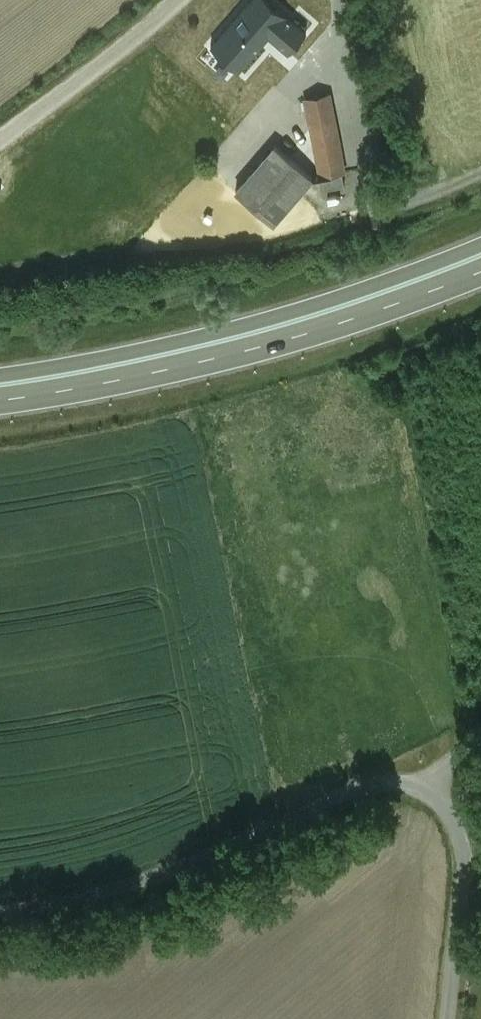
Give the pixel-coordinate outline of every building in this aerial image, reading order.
[(271,0),(250,0),(212,44),(239,68),(241,65),(250,73),(278,41),(298,58),(315,39),(286,14),(286,13),(271,0)] [(329,92),(304,97),(309,123),(301,125),(310,167),(318,166),(321,177),(345,172),(329,92)] [(312,175),(276,144),(236,190),(273,222),(312,175)]
